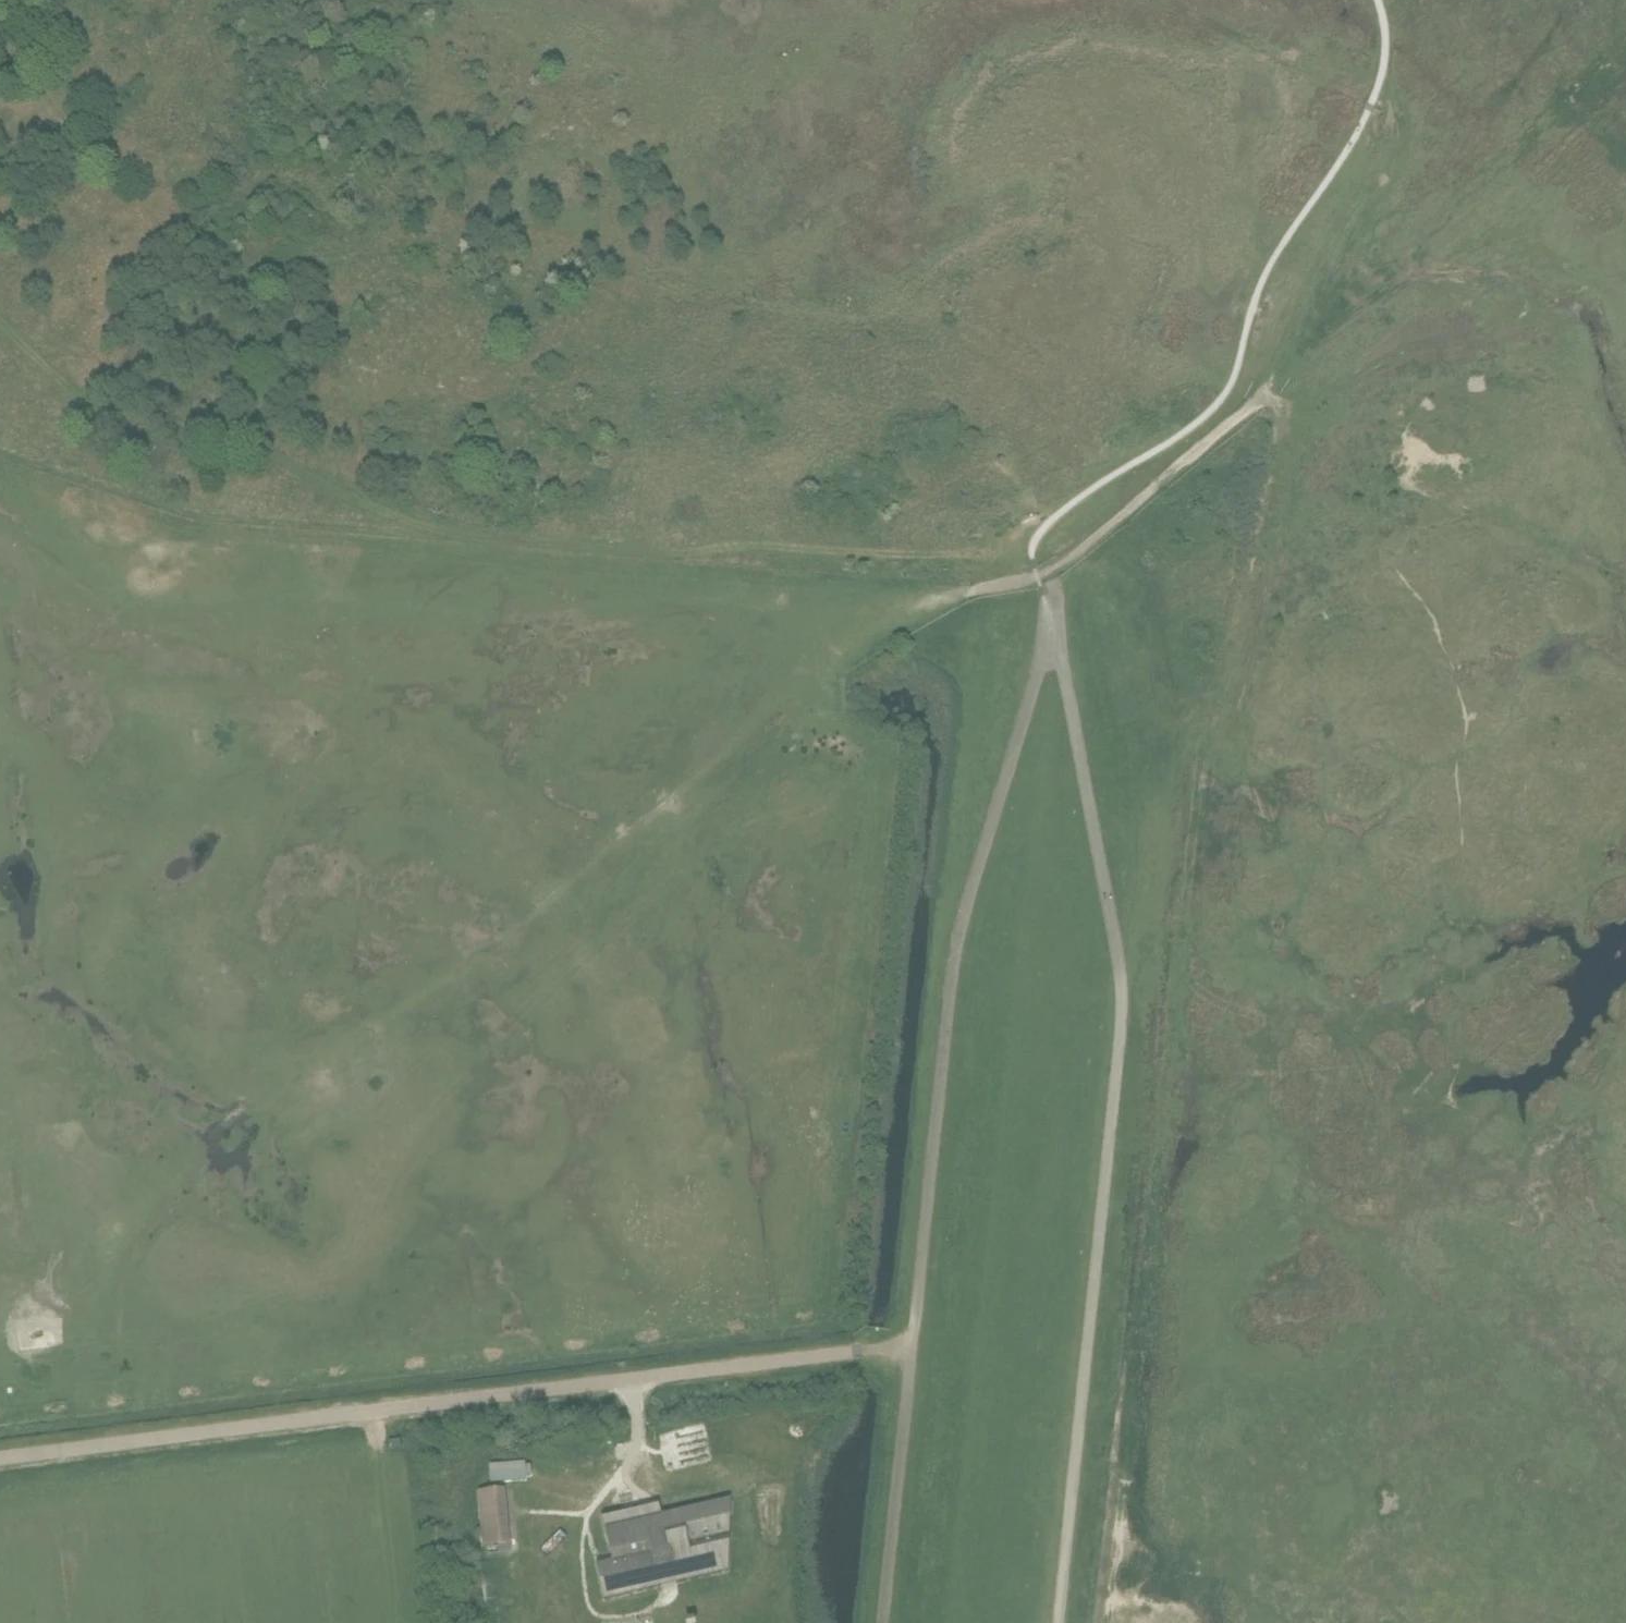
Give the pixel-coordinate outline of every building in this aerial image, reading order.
[(525,1466),(525,1462),(489,1465),(491,1483),(527,1480),(526,1477),(532,1476),(531,1465),(525,1466)] [(510,1545),(505,1489),(477,1491),(482,1547),(510,1545)] [(612,1561),(596,1565),(604,1600),(661,1587),(659,1578),(674,1575),(676,1583),(729,1571),(729,1535),(725,1516),(730,1515),(730,1499),(661,1515),(645,1518),(642,1505),(601,1514),(612,1561)]
